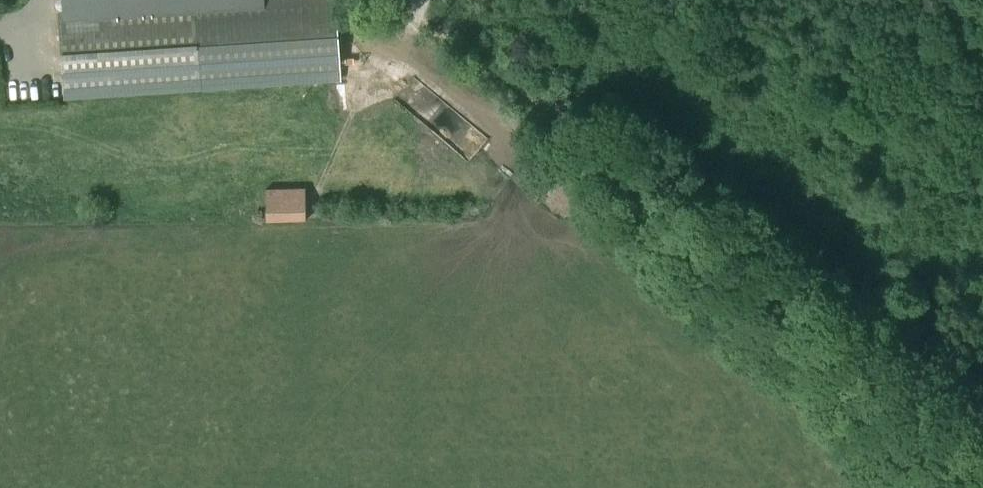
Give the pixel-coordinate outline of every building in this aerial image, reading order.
[(67,12),(55,12),(61,99),(340,78),(334,0),(222,0),(67,12)] [(67,12),(222,0),(67,0),(67,12)] [(276,221),(303,220),(303,201),(275,201),(276,221)]
